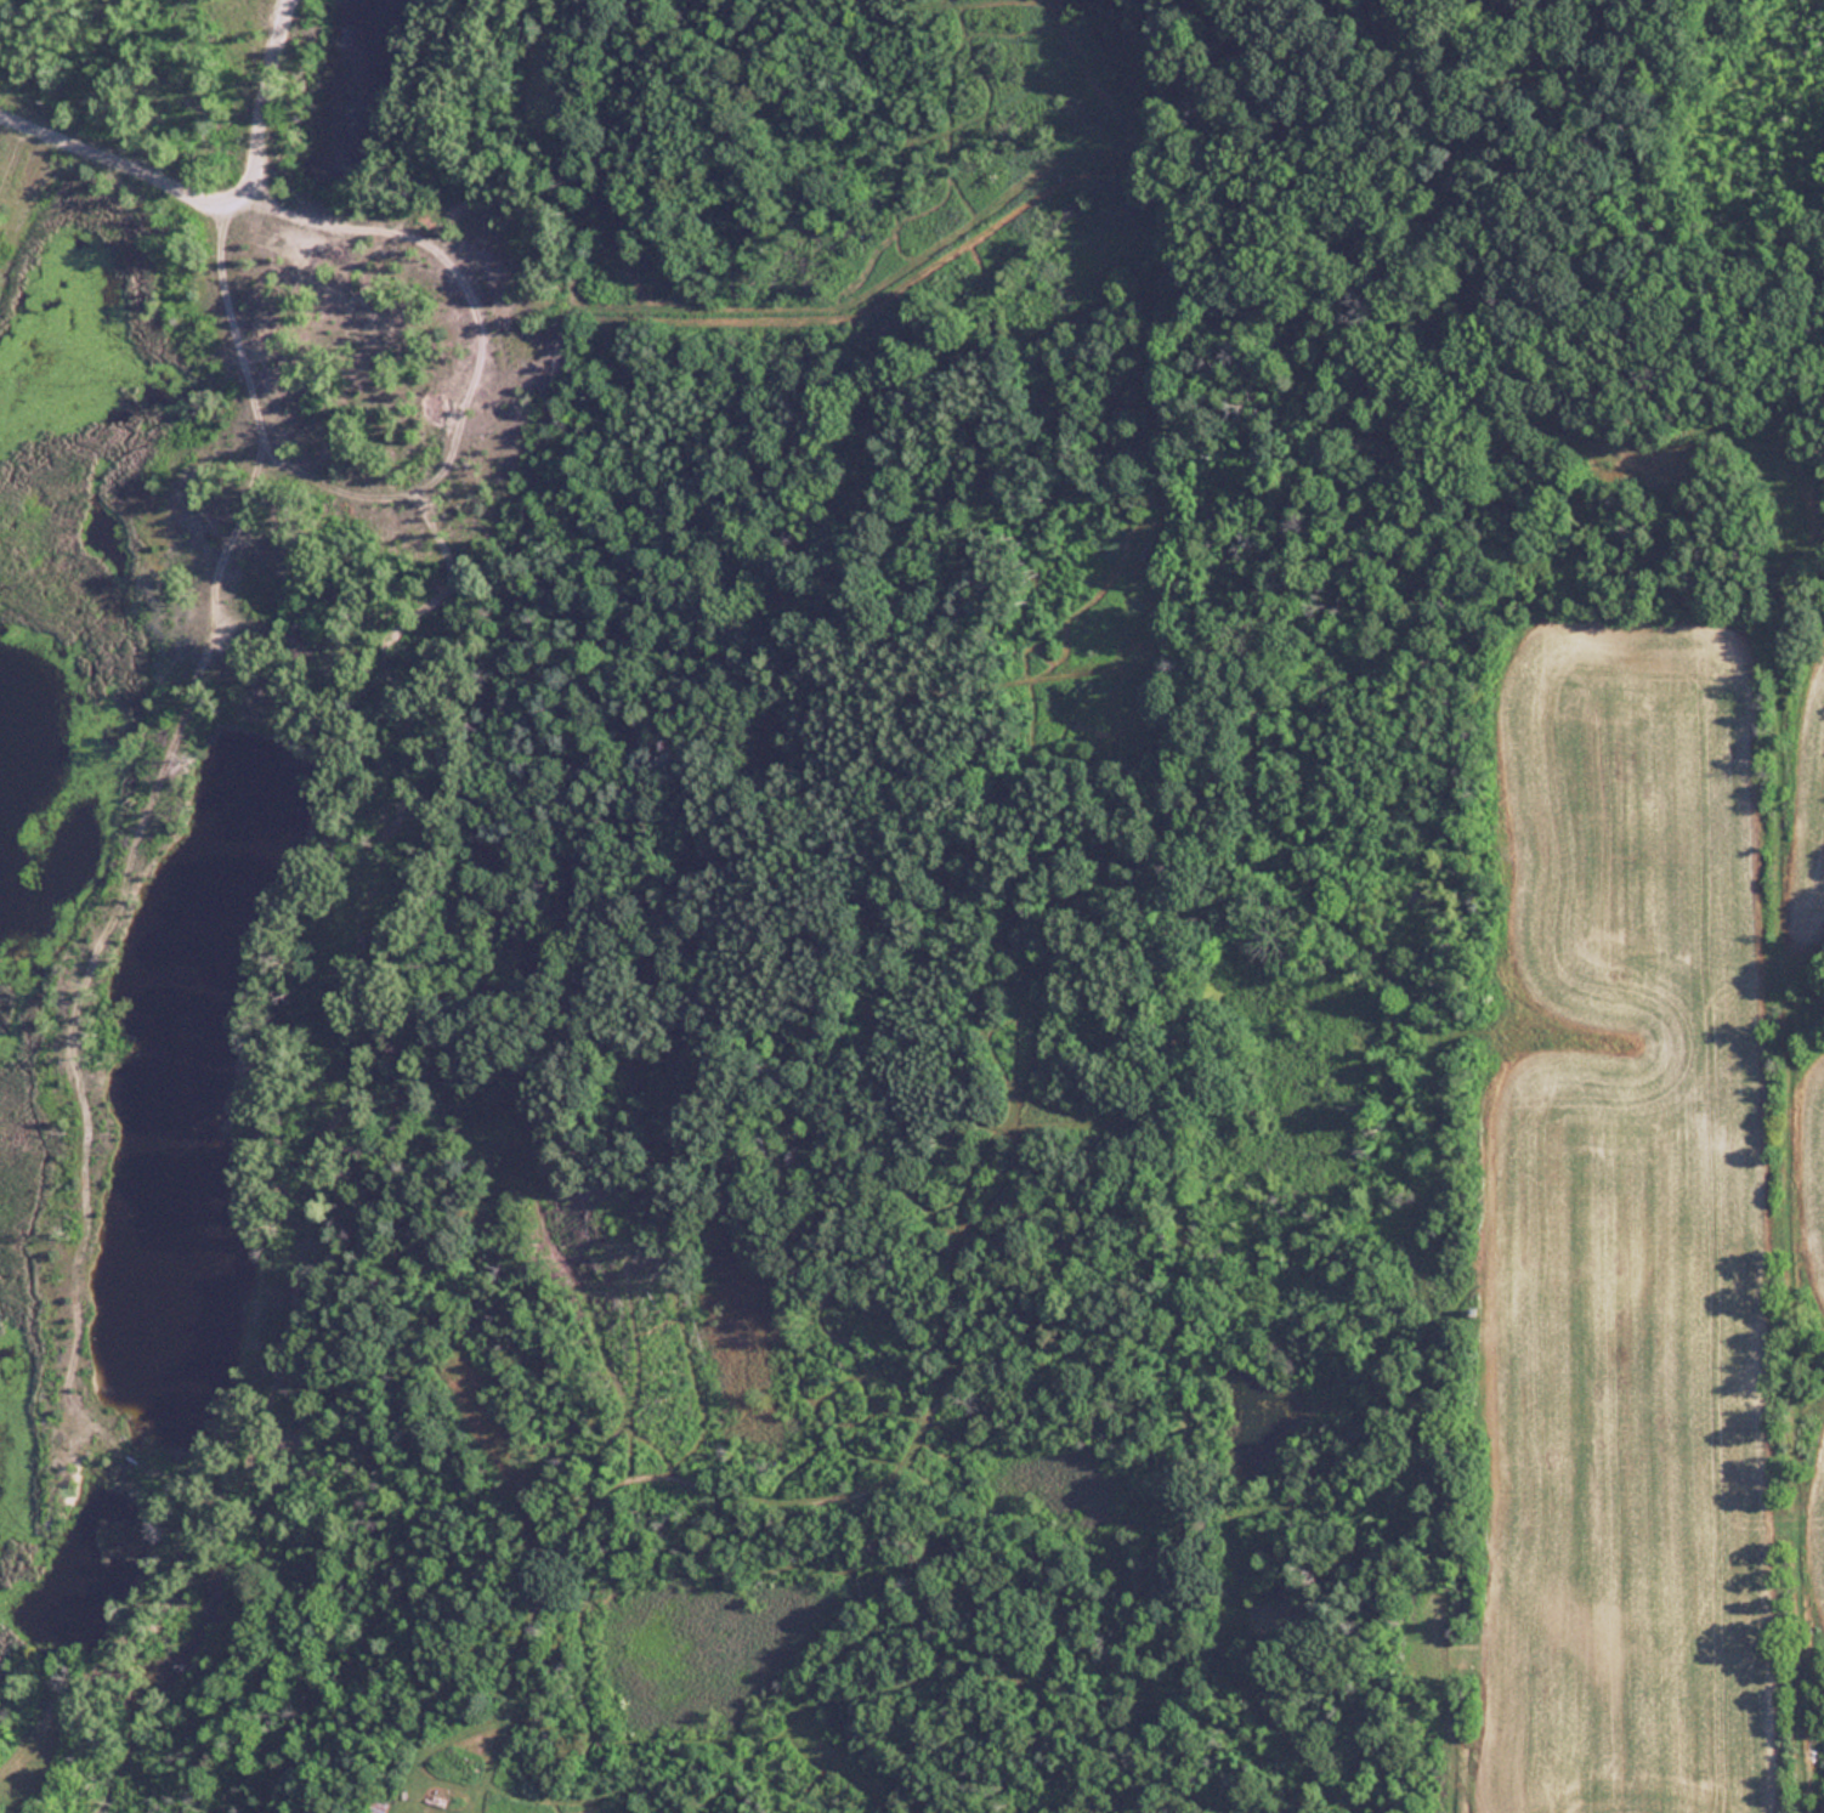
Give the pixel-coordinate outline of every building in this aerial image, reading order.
[(1127,501),(1133,514),(1148,508),(1142,494),(1127,501)] [(370,1799),(366,1812),(383,1812),(386,1803),(370,1799)]
